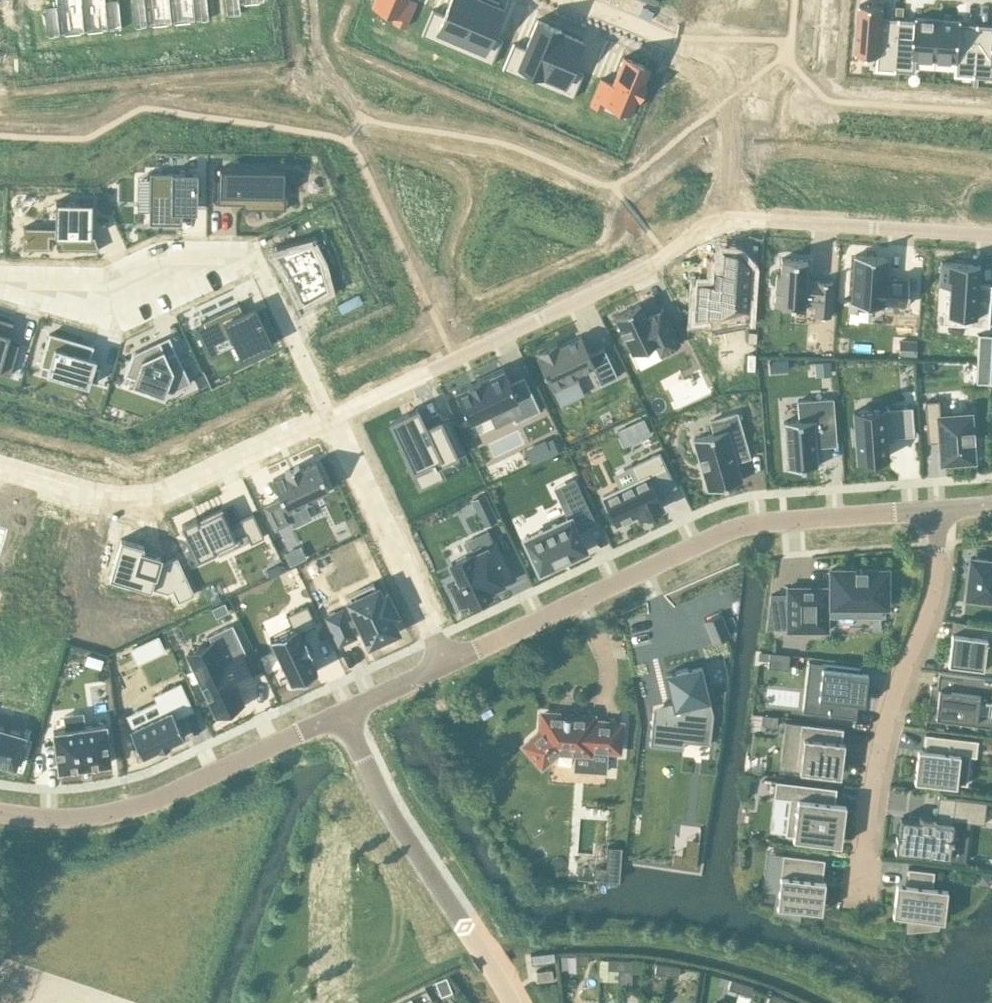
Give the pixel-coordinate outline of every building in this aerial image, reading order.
[(15,63),(25,28),(9,24),(12,11),(6,9),(8,0),(0,0),(0,55),(15,63)] [(44,9),(47,37),(84,33),(81,0),(56,0),(56,8),(44,9)] [(84,33),(122,29),(119,1),(106,2),(106,0),(81,0),(84,33)] [(134,28),(172,24),(169,0),(131,0),(134,28)] [(172,24),(209,20),(207,0),(169,0),(172,24)] [(227,16),(241,15),(240,5),(265,2),(265,0),(226,0),(227,16)] [(373,3),(397,12),(393,22),(405,27),(416,1),(414,0),(374,0),(373,3)] [(421,35),(434,40),(457,49),(477,0),(450,0),(444,14),(432,9),(421,35)] [(457,49),(479,59),(491,64),(502,38),(490,33),(501,7),(498,5),(499,2),(494,0),(477,0),(457,49)] [(860,4),(857,54),(878,55),(877,70),(896,71),(900,20),(883,18),(884,6),(860,4)] [(900,20),(896,71),(897,71),(897,69),(915,71),(916,58),(936,60),(940,19),(917,17),(916,21),(900,20)] [(514,43),(503,69),(538,84),(561,29),(538,19),(526,48),(523,47),(514,43)] [(940,19),(936,60),(957,61),(956,76),(975,77),(979,26),(962,24),(962,21),(940,19)] [(975,77),(976,77),(976,75),(991,76),(991,27),(979,26),(975,77)] [(561,29),(538,84),(573,98),(584,72),(572,67),(583,41),(561,32),(562,30),(561,29)] [(601,78),(590,104),(626,119),(636,95),(638,96),(644,83),(642,82),(648,67),(624,57),(613,82),(613,83),(601,78)] [(218,180),(218,202),(244,202),(244,207),(286,208),(286,181),(284,181),(284,169),(273,168),(220,167),(220,180),(218,180)] [(150,172),(149,222),(182,223),(182,210),(182,203),(196,203),(196,173),(171,173),(150,172)] [(23,235),(23,248),(40,248),(40,247),(49,248),(49,235),(61,236),(61,248),(100,248),(92,235),(92,227),(92,201),(64,200),(58,200),(56,200),(56,203),(56,226),(24,226),(23,235)] [(310,245),(276,253),(289,276),(300,300),(325,284),(318,260),(310,245)] [(713,284),(697,284),(695,318),(747,310),(750,266),(737,251),(721,250),(721,270),(714,270),(713,284)] [(853,284),(851,303),(885,305),(885,303),(907,305),(909,279),(904,278),(894,278),(893,280),(886,280),(888,257),(883,257),(855,255),(853,284)] [(777,274),(775,304),(805,306),(805,304),(815,305),(814,315),(830,316),(833,282),(817,280),(817,281),(806,281),(808,260),(782,258),(781,274),(777,274)] [(941,261),(940,285),(950,286),(948,314),(976,316),(983,316),(982,326),(989,326),(989,324),(985,324),(983,324),(984,316),(990,317),(990,315),(991,298),(991,284),(988,284),(972,283),(973,263),(961,263),(952,262),(941,261)] [(203,324),(195,327),(204,345),(230,332),(233,340),(240,336),(249,354),(251,354),(250,353),(265,346),(265,347),(273,343),(258,311),(246,316),(240,302),(207,317),(201,320),(203,324)] [(640,303),(615,315),(633,352),(655,342),(660,353),(680,343),(663,307),(646,315),(640,303)] [(10,374),(19,343),(8,340),(14,321),(0,317),(0,371),(10,374)] [(707,321),(696,322),(698,334),(708,333),(707,321)] [(40,362),(40,363),(40,364),(41,364),(51,368),(47,380),(87,392),(90,379),(98,381),(98,379),(98,377),(101,367),(94,365),(97,357),(91,356),(94,346),(94,345),(93,344),(93,343),(92,343),(55,333),(51,332),(50,332),(49,333),(48,337),(40,362)] [(978,360),(991,361),(991,350),(991,334),(979,334),(978,360)] [(540,354),(537,356),(553,390),(578,378),(578,377),(576,372),(592,365),(601,383),(618,375),(604,346),(589,353),(581,335),(559,345),(557,342),(538,351),(540,354)] [(123,379),(124,379),(126,374),(172,390),(191,381),(176,349),(166,353),(159,339),(133,351),(123,379)] [(978,360),(976,381),(990,382),(991,361),(978,360)] [(503,367),(455,389),(470,421),(507,403),(514,421),(540,409),(528,382),(513,389),(503,367)] [(797,419),(784,420),(787,467),(817,465),(816,434),(835,433),(833,397),(798,399),(799,419),(797,419)] [(932,399),(925,400),(925,402),(927,429),(928,440),(940,439),(942,459),(953,458),(953,459),(953,463),(968,462),(973,462),(971,436),(973,436),(972,426),(970,426),(969,411),(953,412),(940,413),(939,399),(932,399)] [(912,406),(853,410),(855,425),(851,426),(852,442),(856,442),(857,458),(862,457),(862,458),(882,456),(887,456),(886,435),(914,433),(912,406)] [(408,412),(390,420),(401,444),(413,468),(431,460),(433,464),(464,450),(447,415),(426,425),(423,418),(421,419),(418,412),(410,416),(408,412)] [(705,434),(693,438),(709,489),(742,479),(741,477),(736,459),(739,458),(737,453),(744,452),(747,451),(748,455),(749,455),(737,412),(736,412),(711,419),(714,432),(705,434)] [(639,478),(603,494),(617,524),(645,511),(645,514),(663,505),(648,475),(666,466),(659,451),(632,464),(639,478)] [(281,497),(264,505),(275,528),(293,519),(288,509),(316,496),(315,493),(328,487),(316,460),(300,467),(298,463),(285,470),(285,471),(272,478),(281,497)] [(484,493),(473,498),(485,524),(496,519),(484,493)] [(573,513),(524,536),(539,569),(585,548),(576,530),(594,521),(581,493),(567,500),(573,513)] [(221,507),(197,518),(196,516),(181,523),(188,538),(185,540),(196,563),(217,553),(214,547),(246,532),(251,542),(264,535),(253,511),(240,518),(240,519),(229,525),(221,507)] [(120,537),(109,576),(150,589),(151,587),(168,591),(173,589),(178,600),(194,593),(177,556),(162,563),(158,562),(160,555),(141,550),(143,544),(120,537)] [(469,552),(451,560),(461,581),(452,585),(460,603),(469,599),(471,601),(489,593),(487,587),(501,581),(499,577),(509,572),(495,543),(471,555),(469,552)] [(967,595),(991,598),(991,563),(991,560),(991,559),(971,557),(967,595)] [(832,586),(788,586),(788,630),(816,630),(828,630),(828,615),(856,615),(856,603),(886,603),(886,589),(891,588),(891,568),(866,568),(866,567),(855,567),(855,568),(832,568),(832,586)] [(335,613),(328,616),(340,641),(354,635),(350,625),(361,620),(370,640),(395,628),(389,614),(394,611),(385,593),(380,596),(373,581),(370,583),(348,593),(352,600),(351,601),(357,613),(347,618),(344,614),(342,610),(335,613)] [(225,600),(212,607),(216,616),(229,610),(225,600)] [(292,625),(270,636),(272,640),(281,659),(292,682),(313,672),(318,669),(310,653),(312,652),(304,635),(302,637),(299,630),(304,628),(305,629),(317,623),(307,603),(303,605),(286,613),(292,625)] [(720,613),(705,620),(714,642),(729,636),(720,613)] [(964,621),(964,623),(965,623),(963,641),(953,640),(953,639),(952,639),(949,664),(991,669),(991,625),(964,621)] [(211,641),(188,652),(202,683),(201,683),(207,696),(208,696),(209,697),(217,714),(219,713),(242,702),(243,701),(236,687),(236,686),(254,678),(254,677),(243,653),(246,651),(232,622),(208,634),(211,641)] [(159,634),(133,646),(133,647),(139,659),(156,651),(163,648),(165,647),(159,634)] [(790,654),(770,652),(768,666),(788,668),(790,654)] [(861,671),(862,667),(823,662),(817,712),(856,717),(858,702),(864,702),(868,671),(861,671)] [(653,711),(650,743),(684,747),(686,724),(711,727),(712,720),(713,713),(706,685),(705,680),(703,671),(701,664),(688,667),(687,667),(675,670),(676,670),(666,673),(667,678),(670,691),(672,701),(673,701),(674,706),(653,711)] [(963,674),(963,675),(961,689),(931,685),(927,718),(935,719),(936,716),(972,721),(972,720),(978,721),(979,716),(981,700),(991,702),(991,678),(963,674)] [(180,681),(153,693),(156,699),(126,713),(132,725),(130,726),(130,725),(129,725),(143,755),(144,754),(143,753),(158,746),(159,748),(170,743),(169,741),(183,734),(184,735),(176,716),(193,708),(180,681)] [(55,729),(53,729),(54,731),(59,766),(59,768),(61,768),(109,761),(111,761),(111,759),(110,759),(105,724),(106,724),(106,722),(103,722),(104,722),(96,724),(84,725),(82,712),(65,714),(66,728),(55,729)] [(529,741),(528,749),(538,760),(546,761),(558,750),(589,752),(590,748),(618,750),(620,723),(592,721),(592,717),(572,715),(572,717),(562,717),(562,715),(542,713),(541,730),(529,741)] [(777,726),(778,716),(765,714),(763,725),(777,726)] [(785,721),(784,729),(800,731),(797,764),(796,764),(796,765),(796,767),(800,767),(800,771),(841,775),(845,741),(842,741),(843,727),(801,722),(785,721)] [(15,765),(16,761),(20,762),(26,744),(22,743),(25,733),(0,726),(0,761),(15,765)] [(924,748),(918,748),(914,780),(956,785),(956,782),(967,783),(970,755),(976,756),(978,739),(926,733),(924,748)] [(846,803),(835,802),(837,787),(776,780),(774,796),(789,798),(785,834),(793,835),(793,838),(841,844),(846,803)] [(955,797),(952,819),(985,822),(985,821),(984,821),(987,802),(987,800),(986,800),(955,797)] [(952,836),(953,823),(936,821),(936,819),(919,817),(919,819),(901,817),(899,835),(896,835),(895,850),(914,852),(914,855),(916,855),(917,853),(944,856),(944,855),(949,856),(951,841),(953,841),(953,836),(952,836)] [(595,865),(593,879),(620,881),(622,846),(608,845),(606,866),(595,865)] [(822,879),(825,858),(783,853),(777,902),(777,908),(781,909),(781,910),(792,913),(797,914),(798,908),(822,910),(825,880),(822,879)] [(943,920),(947,888),(933,886),(934,870),(908,867),(907,883),(896,881),(892,914),(943,920)] [(554,950),(531,953),(531,954),(532,963),(555,960),(554,950)] [(576,954),(576,964),(588,964),(588,954),(576,954)] [(620,969),(620,959),(608,958),(608,968),(620,969)] [(632,970),(632,960),(620,959),(620,969),(632,970)] [(667,974),(668,964),(656,962),(655,972),(667,974)] [(680,966),(668,964),(667,974),(678,976),(680,966)] [(538,981),(554,979),(552,968),(536,970),(538,981)] [(435,980),(441,995),(452,991),(446,976),(435,980)] [(739,991),(742,982),(731,978),(728,988),(739,991)] [(751,995),(754,986),(742,982),(739,991),(751,995)] [(782,997),(771,992),(767,1001),(771,1002),(779,1002),(782,997)]
